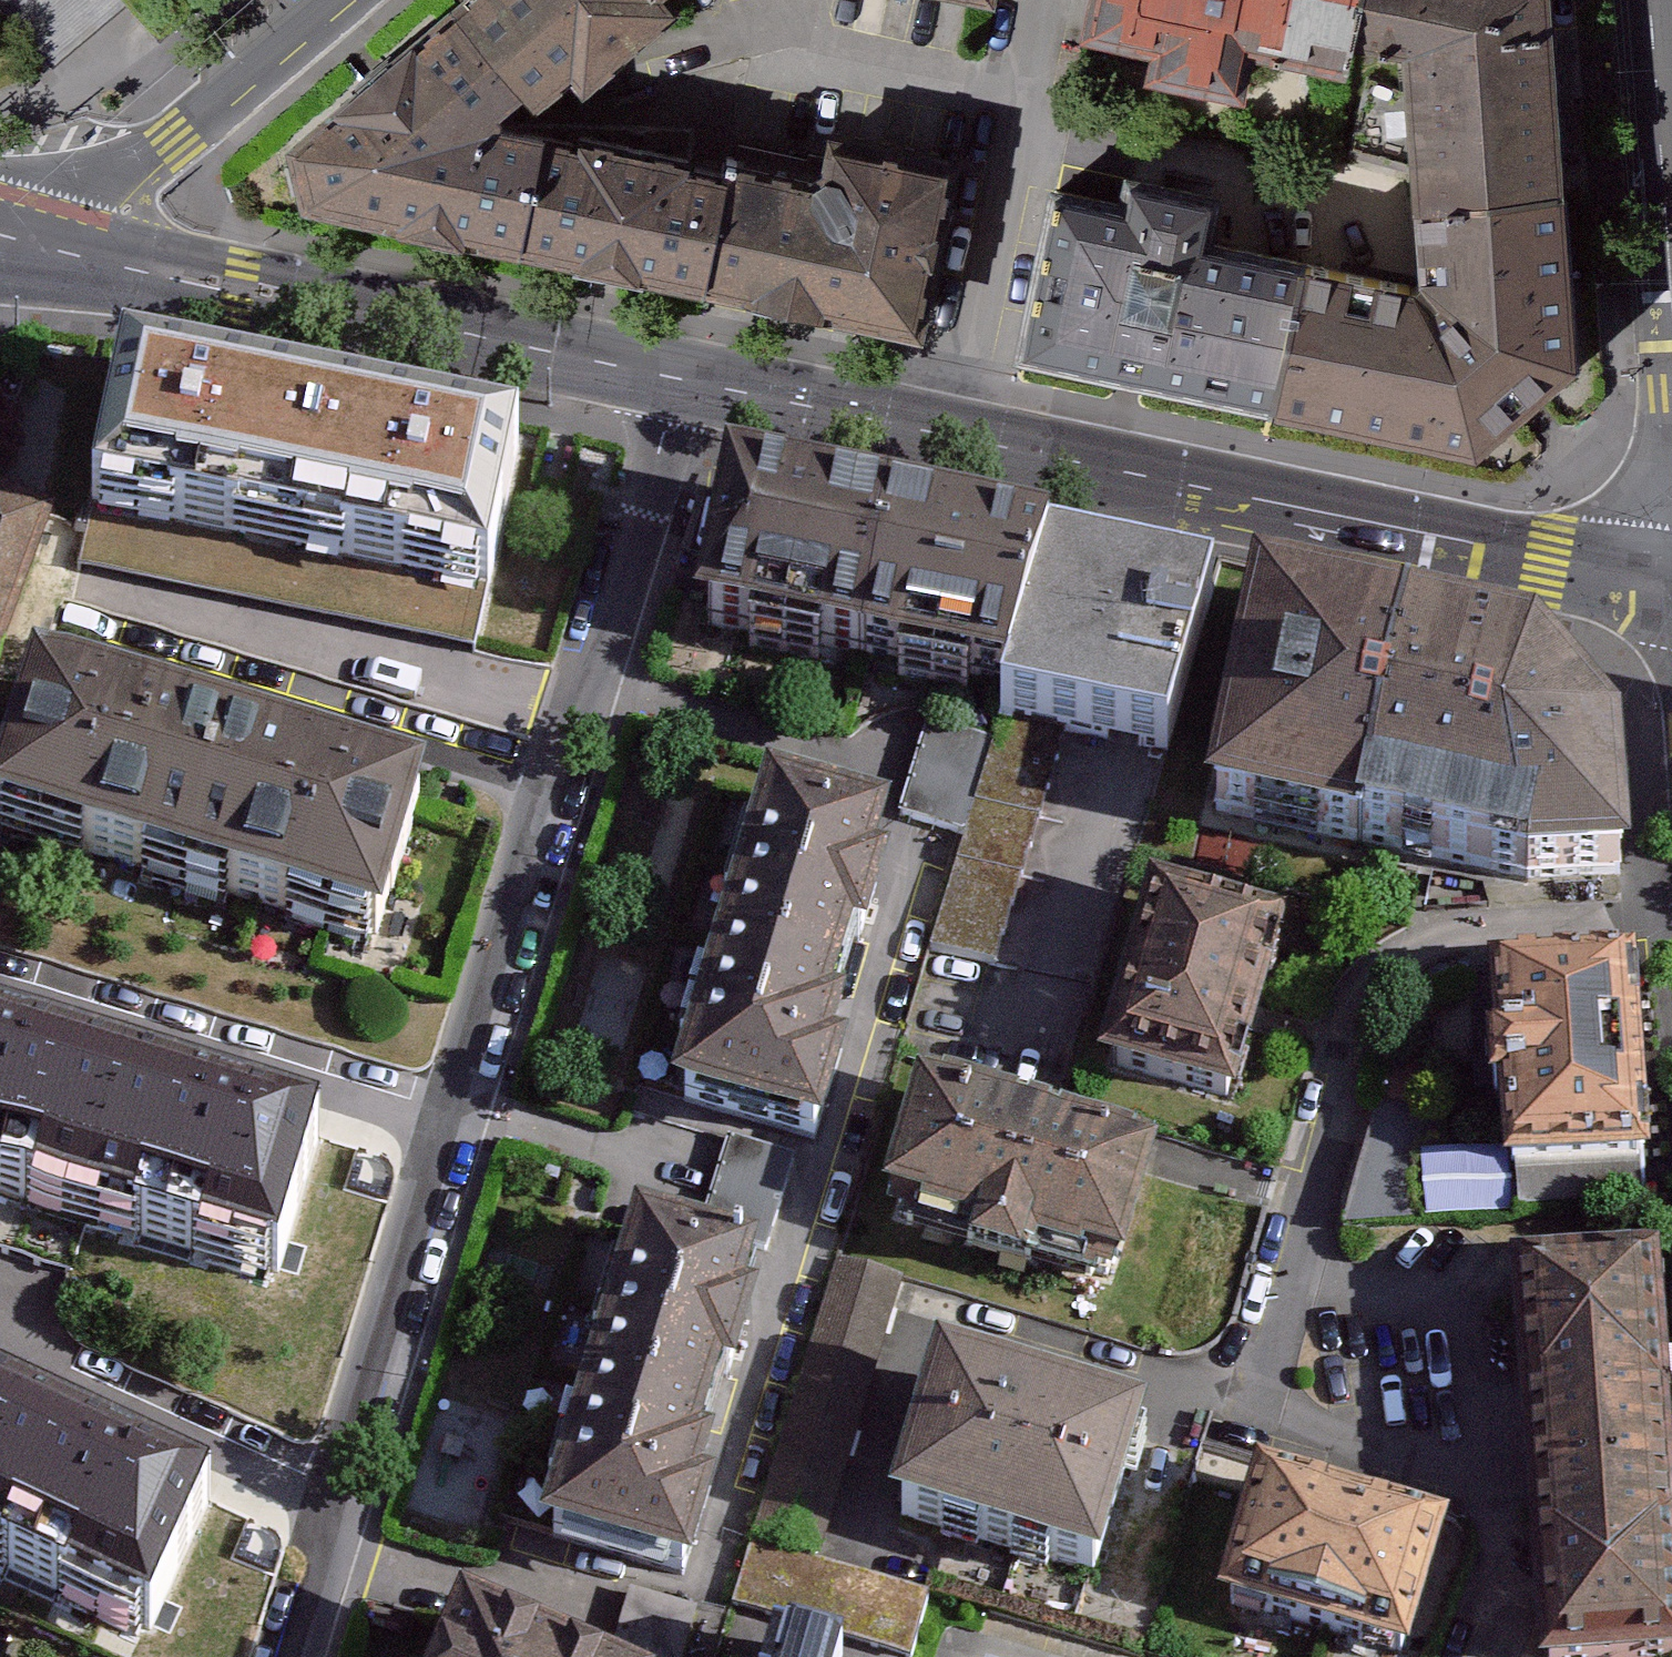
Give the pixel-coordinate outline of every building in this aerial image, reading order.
[(453,0),(444,0),(283,137),(291,192),(509,238),(535,115),(497,107),(523,89),(453,0)] [(523,89),(540,107),(579,77),(587,88),(677,7),(671,0),(453,0),(523,89)] [(1359,41),(1367,0),(1099,0),(1093,29),(1165,43),(1160,71),(1244,88),(1252,44),(1354,64),(1359,41)] [(1574,171),(1563,0),(1367,0),(1359,41),(1414,50),(1424,184),(1574,171)] [(725,156),(535,115),(509,238),(702,280),(725,156)] [(725,156),(702,280),(924,327),(957,161),(832,134),(827,161),(809,175),(725,156)] [(1222,230),(1232,177),(1137,159),(1131,190),(1058,176),(1025,355),(1281,402),(1310,246),(1222,230)] [(1310,246),(1281,402),(1480,447),(1586,347),(1574,171),(1424,184),(1431,268),(1310,246)] [(286,547),(315,409),(114,367),(85,505),(286,547)] [(489,589),(518,451),(315,409),(286,547),(489,589)] [(717,480),(682,637),(856,676),(890,518),(717,480)] [(0,497),(0,682),(57,516),(0,497)] [(856,676),(1002,708),(1050,561),(1051,553),(890,518),(856,676)] [(1065,738),(1173,762),(1210,596),(1050,561),(1002,708),(998,724),(1065,738)] [(1211,819),(1372,855),(1423,616),(1260,580),(1211,819)] [(1549,644),(1423,616),(1372,855),(1536,891),(1645,883),(1637,744),(1549,644)] [(183,895),(229,744),(35,685),(0,799),(0,839),(183,895)] [(1065,738),(998,724),(994,740),(967,838),(934,954),(995,966),(1065,738)] [(906,820),(967,838),(994,740),(934,727),(906,820)] [(377,954),(424,804),(229,744),(183,895),(377,954)] [(716,952),(846,990),(855,956),(868,959),(892,878),(879,874),(892,827),(763,790),(716,952)] [(1243,1116),(1296,930),(1157,891),(1104,1076),(1243,1116)] [(716,952),(668,1118),(822,1162),(849,1071),(836,1067),(847,1028),(835,1024),(846,990),(716,952)] [(1665,1177),(1649,966),(1502,977),(1519,1189),(1665,1177)] [(91,1219),(131,1084),(0,1044),(0,1191),(91,1219)] [(320,1140),(131,1084),(91,1219),(279,1275),(320,1140)] [(1127,1303),(1163,1181),(1139,1174),(1141,1165),(1063,1142),(1061,1149),(1054,1147),(1056,1141),(1030,1133),(1028,1140),(1020,1137),(1023,1130),(944,1106),(941,1115),(919,1109),(883,1229),(922,1240),(919,1248),(976,1265),(969,1288),(1023,1304),(1030,1282),(1085,1298),(1087,1291),(1127,1303)] [(733,1142),(706,1240),(773,1259),(800,1161),(733,1142)] [(1416,1152),(1414,1217),(1497,1218),(1488,1145),(1416,1152)] [(722,1398),(734,1402),(758,1320),(745,1316),(759,1270),(630,1232),(582,1396),(711,1434),(722,1398)] [(840,1265),(736,1613),(883,1656),(918,1656),(935,1599),(824,1566),(908,1285),(840,1265)] [(1671,1475),(1671,1268),(1523,1279),(1538,1484),(1671,1475)] [(890,1537),(1105,1602),(1154,1440),(938,1376),(890,1537)] [(702,1467),(711,1434),(582,1396),(534,1560),(688,1605),(715,1513),(702,1509),(714,1470),(702,1467)] [(27,1419),(0,1407),(0,1477),(27,1419)] [(27,1419),(0,1477),(0,1564),(151,1634),(211,1504),(27,1419)] [(1538,1484),(1550,1656),(1671,1656),(1671,1475),(1538,1484)] [(1341,1656),(1425,1656),(1461,1536),(1266,1479),(1224,1622),(1341,1656)] [(616,1656),(688,1656),(700,1618),(634,1598),(616,1656)] [(441,1656),(526,1656),(455,1626),(441,1656)]
